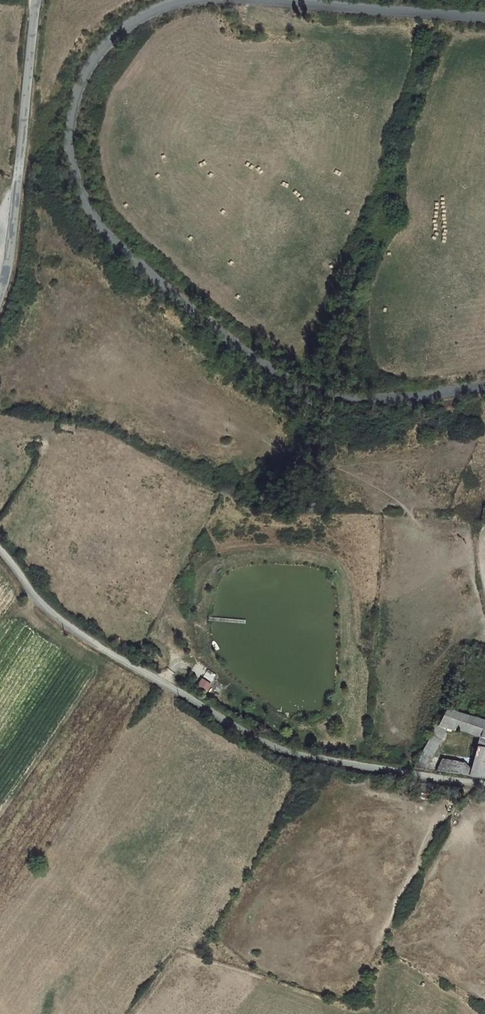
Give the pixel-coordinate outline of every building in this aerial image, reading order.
[(478,734),(475,742),(484,745),(484,718),(443,705),(412,768),(423,769),(445,726),(451,728),(452,726),(478,734)] [(475,742),(469,765),(466,773),(484,776),(484,745),(475,742)] [(466,773),(469,765),(460,759),(436,758),(433,770),(464,773),(466,773)]
